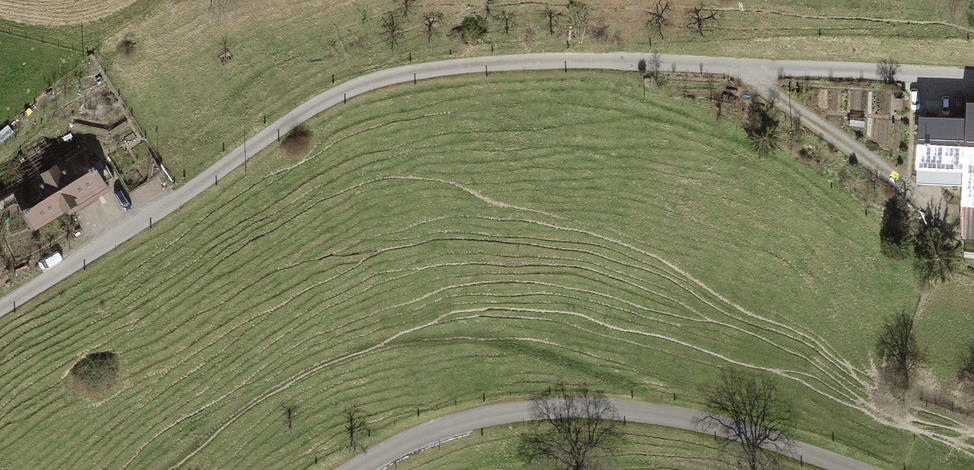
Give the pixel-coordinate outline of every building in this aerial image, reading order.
[(918,179),(945,180),(945,163),(965,164),(966,169),(962,234),(973,234),(973,119),(921,117),(918,179)] [(84,144),(14,186),(35,221),(105,179),(84,144)]
